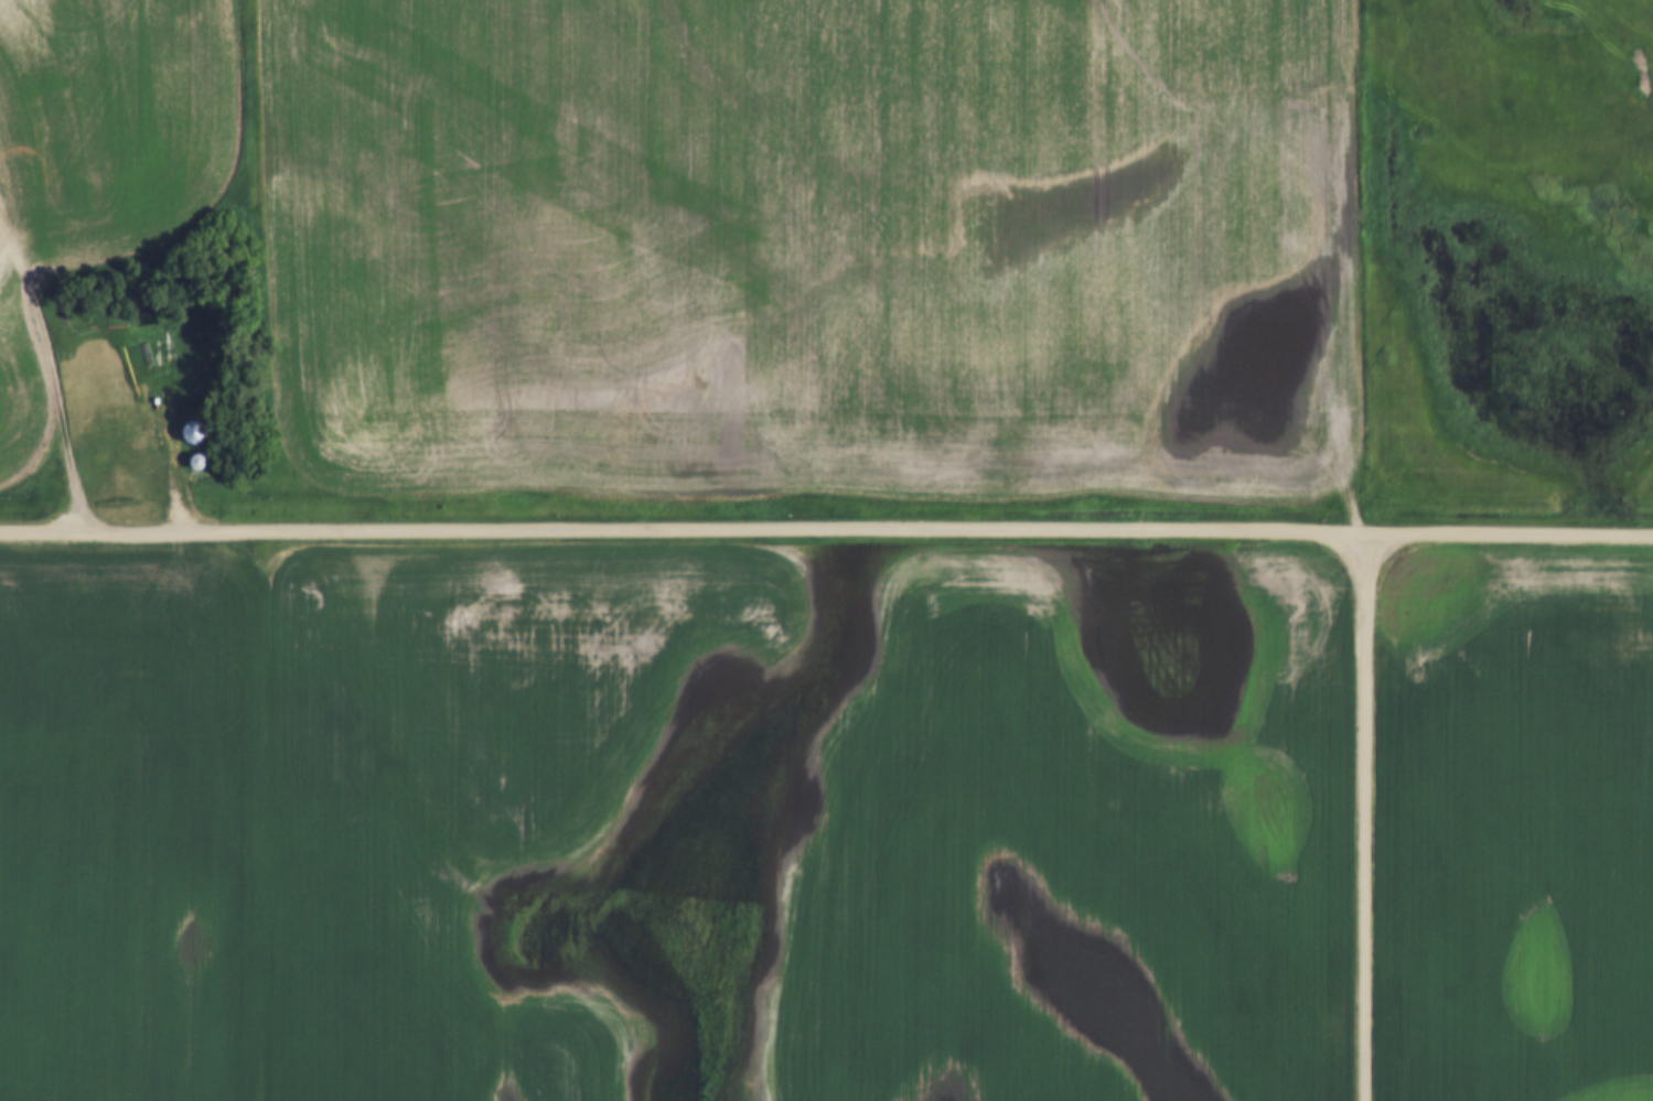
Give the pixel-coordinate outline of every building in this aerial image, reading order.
[(176,423),(178,445),(198,443),(196,421),(176,423)] [(187,471),(202,470),(201,455),(186,456),(187,471)]
